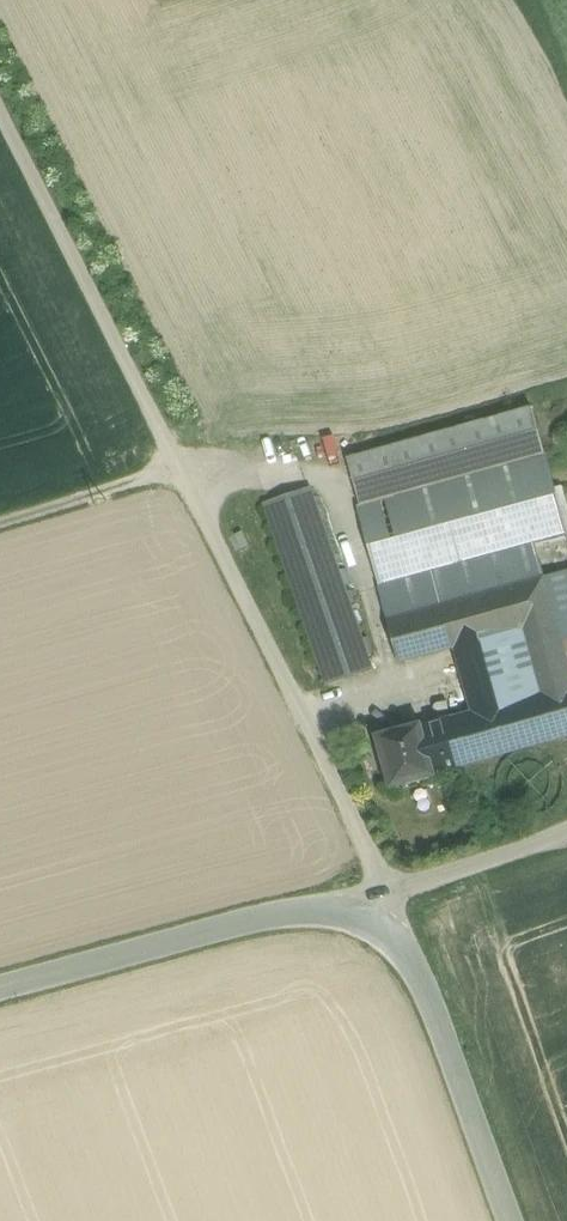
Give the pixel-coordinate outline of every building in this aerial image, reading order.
[(347,459),(360,505),(544,453),(532,408),(347,459)] [(360,505),(383,586),(442,570),(536,546),(566,537),(566,531),(544,453),(360,505)] [(297,594),(342,579),(312,489),(266,505),(297,594)] [(442,570),(452,602),(544,577),(536,546),(442,570)] [(442,570),(383,586),(392,619),(452,602),(442,570)] [(544,577),(557,623),(566,621),(566,571),(544,577)] [(544,577),(452,602),(392,619),(404,662),(455,647),(523,628),(542,693),(505,703),(493,660),(461,669),(473,712),(457,716),(471,764),(566,737),(566,658),(565,650),(557,623),(544,577)] [(342,579),(297,594),(328,684),(373,670),(342,579)] [(557,623),(565,650),(566,650),(566,621),(557,623)] [(455,647),(461,669),(493,660),(505,703),(542,693),(523,628),(455,647)] [(457,716),(421,727),(420,725),(377,737),(391,788),(434,776),(434,774),(471,764),(457,716)]
